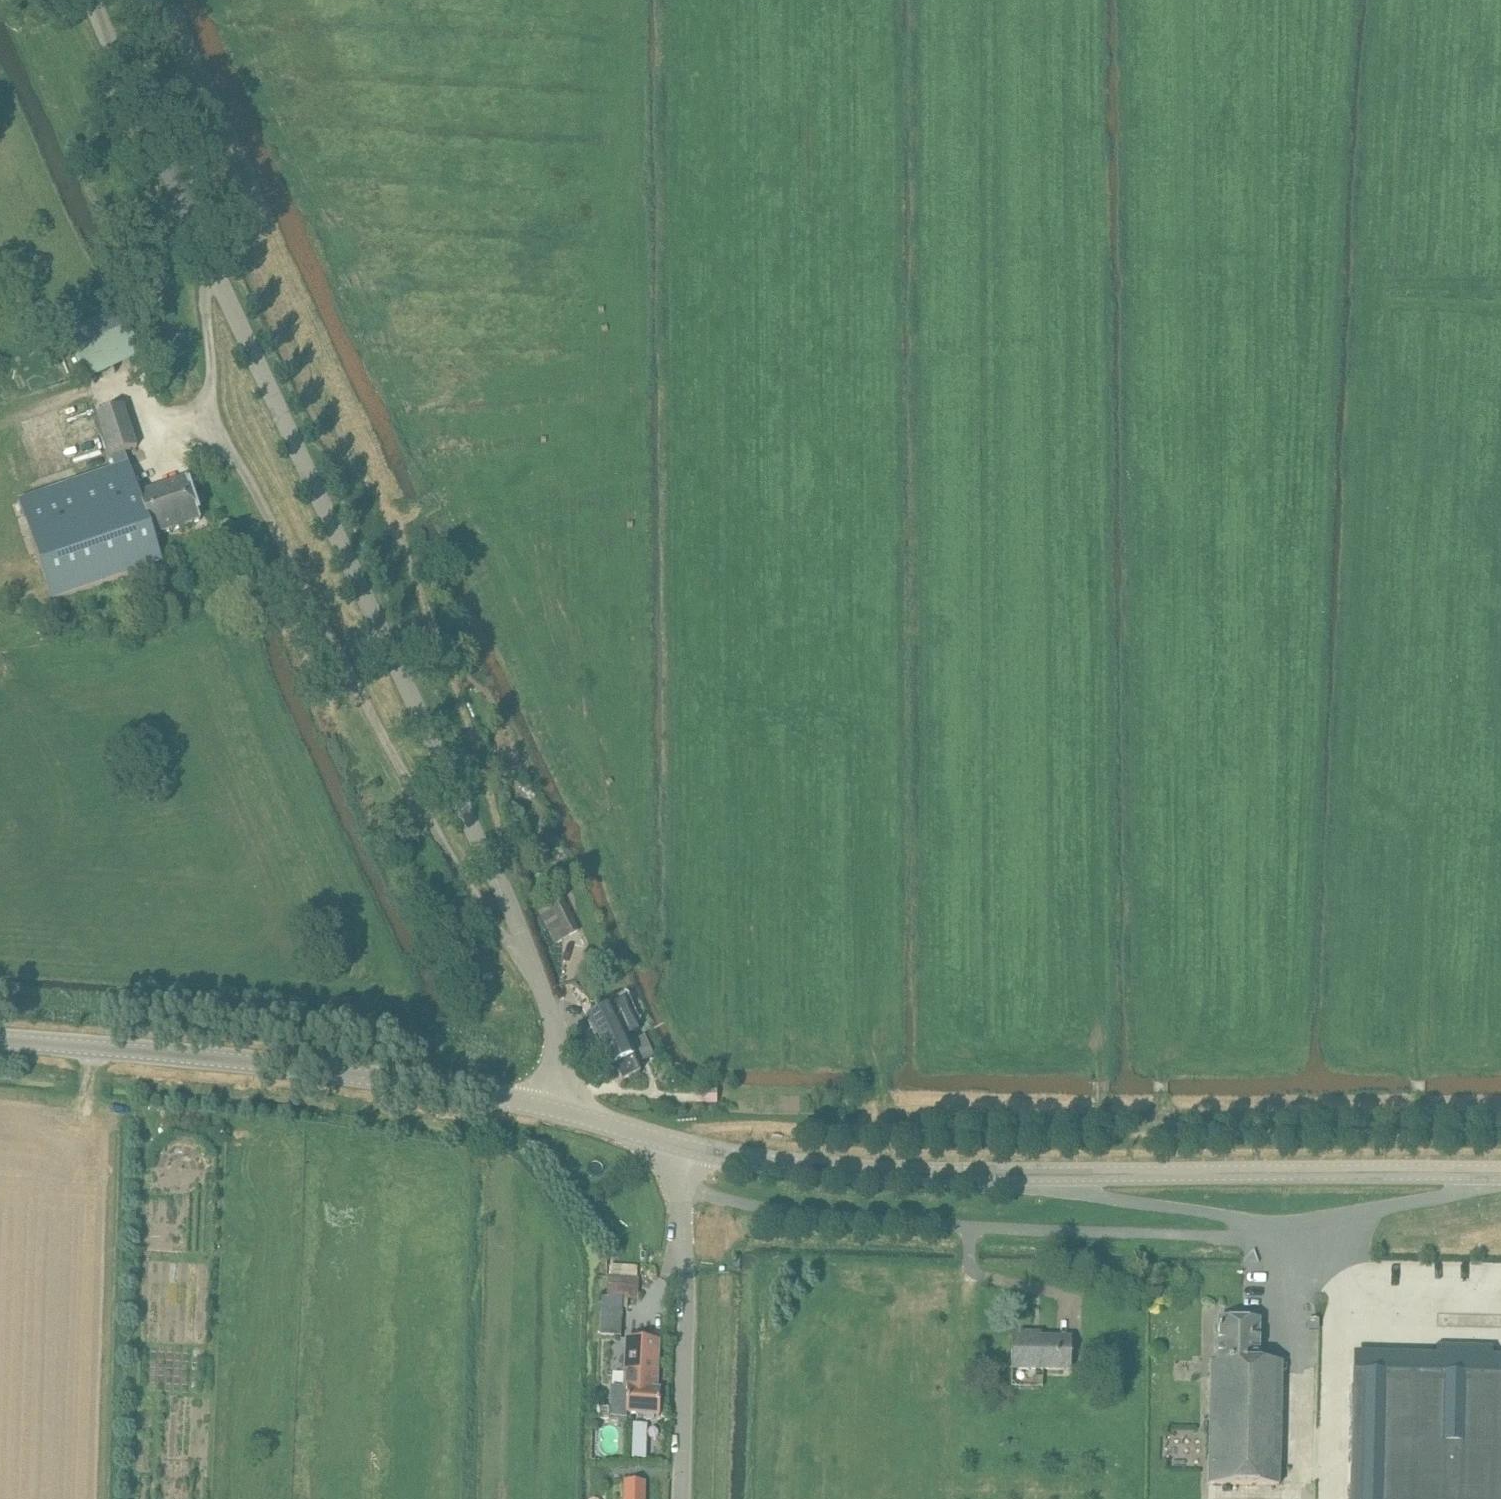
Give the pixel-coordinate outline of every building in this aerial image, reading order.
[(128,324),(73,350),(85,376),(88,382),(143,356),(141,350),(128,324)] [(52,601),(147,569),(124,500),(140,495),(129,463),(128,463),(125,452),(137,448),(123,406),(96,416),(110,457),(111,457),(115,468),(18,500),(52,601)] [(124,500),(147,569),(163,563),(154,537),(200,521),(186,479),(140,495),(124,500)] [(558,905),(539,914),(554,944),(573,934),(578,931),(576,928),(563,902),(558,905)] [(622,1002),(588,1018),(592,1027),(594,1030),(592,1031),(601,1050),(601,1051),(624,1040),(631,1037),(631,1036),(629,1032),(635,1029),(622,1002)] [(624,1040),(601,1051),(609,1068),(615,1065),(618,1072),(622,1081),(640,1072),(636,1064),(654,1055),(644,1036),(627,1045),(624,1040)] [(717,1093),(698,1092),(698,1105),(718,1105),(717,1093)] [(602,1297),(600,1336),(621,1337),(623,1299),(637,1300),(638,1278),(609,1277),(608,1297),(602,1297)] [(1208,1484),(1280,1486),(1283,1364),(1259,1363),(1259,1322),(1217,1322),(1216,1362),(1211,1362),(1208,1484)] [(1011,1370),(1069,1372),(1070,1339),(1040,1338),(1040,1334),(1012,1333),(1011,1370)] [(626,1340),(624,1389),(610,1389),(610,1419),(627,1420),(627,1415),(644,1416),(644,1419),(644,1420),(646,1422),(649,1423),(652,1422),(654,1420),(655,1419),(655,1416),(658,1416),(659,1416),(660,1390),(657,1390),(660,1342),(626,1340)] [(1351,1498),(1500,1498),(1500,1369),(1492,1369),(1492,1347),(1436,1346),(1436,1367),(1354,1365),(1351,1498)] [(596,1408),(595,1421),(598,1421),(609,1421),(609,1408),(598,1408),(596,1408)] [(632,1425),(631,1460),(645,1460),(645,1454),(646,1433),(646,1425),(632,1425)] [(647,1482),(623,1481),(623,1498),(646,1498),(647,1482)]
